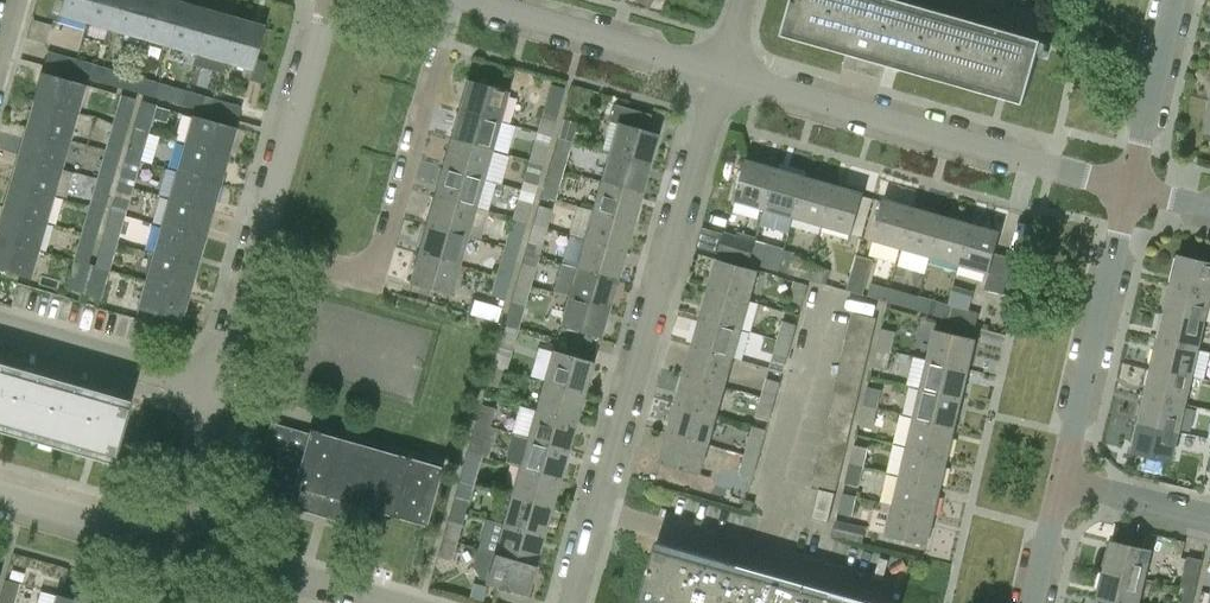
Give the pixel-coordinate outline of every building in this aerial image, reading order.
[(93,0),(62,0),(58,15),(86,23),(93,0)] [(86,23),(114,30),(122,0),(93,0),(86,23)] [(114,30),(141,38),(152,0),(122,0),(114,30)] [(141,38),(168,46),(181,3),(170,0),(152,0),(141,38)] [(1008,91),(1026,96),(1040,47),(877,0),(791,0),(784,28),(849,46),(843,67),(881,78),(887,57),(1008,91)] [(181,3),(168,46),(196,54),(208,11),(181,3)] [(208,11),(196,54),(223,62),(236,19),(208,11)] [(236,19),(223,62),(251,70),(264,27),(236,19)] [(27,39),(43,44),(48,25),(33,21),(27,39)] [(43,66),(62,71),(72,74),(75,61),(47,52),(43,66)] [(75,61),(72,74),(99,82),(103,69),(75,61)] [(103,69),(99,82),(126,90),(130,77),(103,69)] [(33,101),(76,113),(84,85),(41,73),(33,101)] [(130,77),(126,90),(154,98),(157,85),(130,77)] [(497,121),(506,91),(466,80),(457,110),(497,121)] [(154,98),(181,105),(185,92),(176,89),(158,84),(157,85),(154,98)] [(185,92),(181,105),(209,113),(212,100),(185,92)] [(135,99),(122,96),(114,124),(127,127),(135,99)] [(240,108),(222,102),(212,100),(209,113),(236,121),(240,108)] [(26,128),(68,140),(76,113),(33,101),(26,128)] [(155,105),(141,101),(133,129),(147,133),(151,119),(155,105)] [(608,121),(615,123),(607,152),(647,164),(656,133),(645,130),(649,114),(612,104),(608,121)] [(165,123),(169,109),(155,105),(151,119),(165,123)] [(489,150),(497,121),(457,110),(449,138),(489,150)] [(542,113),(536,133),(551,137),(556,117),(542,113)] [(184,144),(227,156),(235,128),(192,115),(184,144)] [(576,123),(561,119),(556,138),(571,142),(576,123)] [(106,151),(119,155),(127,127),(114,124),(106,151)] [(18,155),(60,168),(68,140),(26,128),(18,155)] [(147,133),(133,129),(125,157),(140,161),(147,133)] [(481,179),(489,150),(449,138),(441,167),(481,179)] [(571,142),(556,138),(548,166),(563,171),(571,142)] [(548,146),(533,142),(528,161),(542,165),(548,146)] [(227,156),(184,144),(176,171),(219,183),(227,156)] [(98,178),(111,182),(119,155),(106,151),(98,178)] [(647,164),(607,152),(599,181),(639,192),(647,164)] [(10,183),(53,195),(60,168),(18,155),(10,183)] [(140,161),(125,157),(118,184),(132,188),(140,161)] [(765,209),(776,168),(746,160),(735,200),(765,209)] [(520,189),(534,194),(542,165),(528,161),(520,189)] [(540,194),(546,196),(555,199),(563,171),(548,166),(540,194)] [(473,207),(481,179),(441,167),(433,196),(473,207)] [(776,168),(765,209),(794,217),(805,176),(776,168)] [(219,183),(176,171),(168,198),(211,211),(219,183)] [(805,176),(794,217),(823,225),(834,184),(805,176)] [(91,206),(103,210),(111,182),(98,178),(91,206)] [(639,192),(599,181),(591,210),(631,221),(639,192)] [(2,210),(45,222),(53,195),(10,183),(2,210)] [(132,188),(118,184),(110,211),(124,215),(132,188)] [(834,184),(823,225),(853,234),(864,193),(834,184)] [(511,218),(525,222),(534,194),(520,189),(511,218)] [(465,236),(473,207),(433,196),(425,225),(465,236)] [(211,211),(168,198),(160,226),(203,238),(211,211)] [(902,247),(914,207),(883,198),(872,239),(902,247)] [(552,210),(537,205),(531,224),(546,228),(552,210)] [(83,233),(95,237),(103,210),(91,206),(83,233)] [(914,207),(902,247),(931,256),(943,215),(914,207)] [(37,250),(45,222),(2,210),(0,217),(0,239),(37,250)] [(631,221),(591,210),(583,239),(623,250),(631,221)] [(124,215),(110,211),(102,239),(116,243),(124,215)] [(943,215),(931,256),(960,264),(971,223),(943,215)] [(503,247),(517,251),(525,222),(511,218),(503,247)] [(971,223),(960,264),(990,272),(985,289),(1003,294),(1013,258),(995,253),(1001,231),(971,223)] [(546,228),(531,224),(523,253),(538,257),(546,228)] [(457,265),(465,236),(425,225),(416,253),(457,265)] [(203,238),(160,226),(153,253),(195,265),(203,238)] [(753,248),(757,235),(745,232),(744,237),(724,232),(724,234),(703,228),(698,245),(750,261),(754,248),(753,248)] [(95,237),(83,233),(75,261),(88,264),(95,237)] [(0,239),(0,270),(29,278),(37,250),(0,239)] [(116,243),(102,239),(94,266),(108,270),(116,243)] [(623,250),(583,239),(575,267),(615,279),(623,250)] [(495,276),(508,280),(517,251),(503,247),(495,276)] [(773,247),(772,253),(754,248),(750,261),(779,269),(784,250),(773,247)] [(808,278),(811,266),(792,260),(794,253),(784,250),(779,269),(789,272),(788,273),(808,278)] [(195,265),(153,253),(145,281),(188,293),(195,265)] [(416,253),(408,283),(448,295),(457,265),(416,253)] [(538,257),(523,253),(515,281),(530,286),(538,257)] [(846,289),(863,294),(873,260),(857,255),(846,289)] [(1209,292),(1209,262),(1178,255),(1178,258),(1174,257),(1170,273),(1174,274),(1172,283),(1209,292)] [(709,289),(749,300),(758,270),(717,259),(709,289)] [(67,288),(79,292),(85,274),(88,264),(75,261),(72,270),(67,288)] [(91,276),(90,275),(85,274),(79,292),(101,299),(107,280),(106,280),(108,270),(94,266),(91,276)] [(811,266),(808,278),(826,284),(830,271),(811,266)] [(615,279),(575,267),(567,296),(607,308),(615,279)] [(496,321),(496,320),(508,280),(495,276),(487,304),(471,299),(467,313),(496,321)] [(188,293),(145,281),(137,309),(180,321),(188,293)] [(510,300),(507,311),(504,322),(518,326),(530,286),(515,281),(510,300)] [(809,284),(794,281),(789,300),(803,304),(809,284)] [(887,301),(891,288),(872,283),(868,296),(887,301)] [(1205,320),(1209,298),(1209,292),(1172,283),(1170,292),(1166,291),(1162,308),(1166,309),(1165,311),(1205,320)] [(891,288),(887,301),(906,306),(910,294),(891,288)] [(701,317),(741,329),(749,300),(709,289),(701,317)] [(607,308),(567,296),(558,326),(598,337),(607,308)] [(919,296),(915,309),(945,317),(949,304),(919,296)] [(964,323),(973,326),(975,326),(979,313),(949,304),(945,317),(964,323)] [(1159,339),(1199,348),(1205,320),(1165,311),(1165,313),(1162,312),(1158,329),(1161,330),(1159,339)] [(850,326),(874,331),(877,318),(853,312),(850,326)] [(692,346),(733,358),(741,329),(701,317),(692,346)] [(778,340),(791,343),(797,325),(783,321),(778,340)] [(492,365),(506,369),(518,326),(504,322),(492,365)] [(871,345),(874,331),(850,326),(846,339),(871,345)] [(895,331),(883,328),(878,347),(891,350),(895,331)] [(928,359),(969,369),(976,338),(935,329),(928,359)] [(867,358),(871,345),(846,339),(843,352),(867,358)] [(1152,366),(1192,375),(1199,348),(1159,339),(1157,347),(1154,346),(1150,363),(1153,364),(1152,366)] [(791,343),(778,340),(773,358),(786,362),(791,343)] [(684,375),(725,387),(733,358),(692,346),(684,375)] [(873,366),(886,369),(891,350),(878,347),(873,366)] [(543,380),(584,392),(593,362),(552,350),(543,380)] [(864,372),(867,358),(843,352),(840,366),(864,372)] [(969,369),(928,359),(921,388),(962,398),(969,369)] [(486,384),(500,388),(506,369),(492,365),(486,384)] [(861,385),(864,372),(840,366),(837,379),(861,385)] [(1146,394),(1186,403),(1192,375),(1152,366),(1152,368),(1149,367),(1145,384),(1148,385),(1146,394)] [(128,407),(0,370),(0,424),(114,456),(128,407)] [(676,404),(716,415),(725,387),(684,375),(676,404)] [(761,397),(775,401),(780,382),(767,378),(761,397)] [(858,398),(861,385),(837,379),(834,392),(858,398)] [(584,392),(543,380),(535,409),(575,421),(584,392)] [(881,390),(868,386),(864,405),(877,408),(881,390)] [(962,398),(921,388),(914,417),(956,427),(962,398)] [(855,411),(858,398),(834,392),(831,405),(855,411)] [(1139,421),(1179,431),(1186,403),(1146,394),(1144,403),(1141,402),(1137,419),(1140,419),(1139,421)] [(775,401),(761,397),(756,415),(770,419),(775,401)] [(490,426),(495,408),(480,404),(475,423),(490,427),(490,426)] [(668,432),(708,444),(716,415),(676,404),(668,432)] [(851,425),(855,411),(831,405),(827,420),(851,425)] [(859,424),(872,428),(877,408),(864,405),(859,424)] [(575,421),(535,409),(526,438),(567,450),(575,421)] [(956,427),(914,417),(907,446),(949,456),(956,427)] [(848,439),(851,425),(827,420),(824,433),(848,439)] [(379,512),(390,515),(424,525),(442,466),(309,428),(307,432),(270,421),(249,495),(374,531),(379,512)] [(1179,431),(1139,421),(1139,424),(1136,423),(1131,440),(1135,441),(1133,451),(1173,460),(1179,431)] [(481,456),(487,458),(496,428),(490,426),(490,427),(475,423),(467,452),(481,456)] [(708,444),(668,432),(659,462),(700,473),(708,444)] [(821,447),(845,452),(848,439),(824,433),(821,447)] [(744,454),(758,458),(763,440),(750,436),(744,454)] [(567,450),(526,438),(518,466),(559,478),(567,450)] [(868,448),(854,445),(849,463),(864,467),(868,448)] [(949,456),(907,446),(900,475),(942,485),(949,456)] [(845,452),(821,447),(817,460),(842,466),(845,452)] [(473,484),(481,456),(467,452),(459,480),(473,484)] [(758,458),(744,454),(739,474),(752,478),(758,458)] [(842,466),(817,460),(814,473),(839,479),(842,466)] [(845,482),(859,486),(864,467),(849,463),(845,482)] [(559,478),(518,466),(510,495),(550,507),(559,478)] [(835,493),(839,479),(814,473),(811,487),(818,489),(835,493)] [(942,485),(900,475),(893,504),(935,514),(942,485)] [(453,500),(467,504),(473,484),(459,480),(453,500)] [(829,521),(835,493),(818,489),(811,517),(829,521)] [(852,515),(857,496),(842,492),(837,512),(852,515)] [(550,507),(510,495),(501,524),(542,536),(550,507)] [(935,514),(893,504),(886,534),(928,544),(935,514)] [(451,561),(462,523),(447,519),(437,557),(451,561)] [(835,520),(835,522),(832,535),(862,542),(866,527),(835,520)] [(542,536),(501,524),(493,553),(534,564),(542,536)] [(1104,568),(1144,578),(1151,549),(1111,540),(1109,550),(1106,549),(1102,566),(1105,566),(1104,568)] [(655,546),(641,597),(663,602),(854,602),(655,546)] [(493,554),(492,553),(477,549),(472,567),(478,579),(484,580),(483,583),(495,586),(494,589),(508,593),(509,590),(526,595),(534,566),(533,565),(534,564),(493,553),(493,554)] [(1185,588),(1195,590),(1203,559),(1187,556),(1180,586),(1185,588)] [(1127,602),(1138,602),(1144,578),(1104,568),(1104,571),(1101,570),(1097,587),(1100,587),(1098,596),(1127,602)] [(23,575),(12,572),(9,580),(21,583),(23,575)] [(0,597),(0,602),(13,602),(19,583),(5,579),(0,597)] [(1185,588),(1182,602),(1192,602),(1195,590),(1185,588)] [(56,594),(53,602),(89,602),(56,594)]
